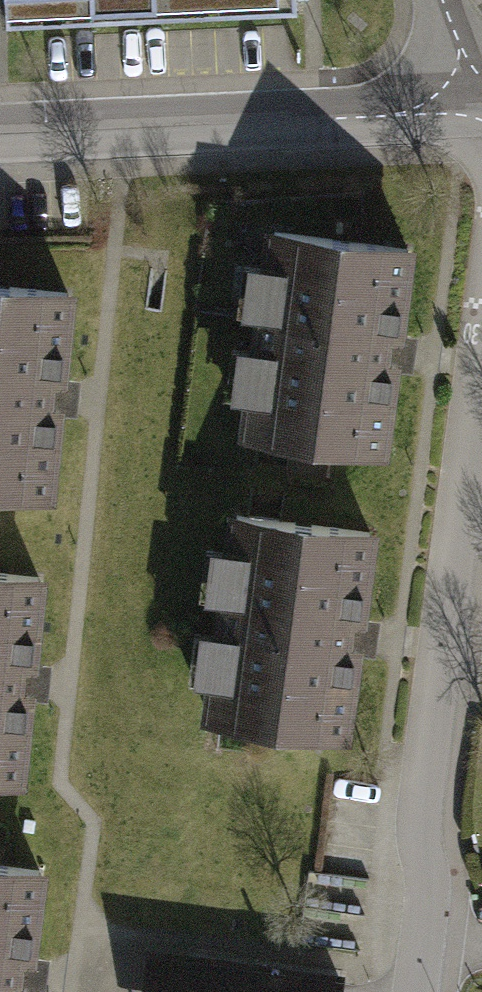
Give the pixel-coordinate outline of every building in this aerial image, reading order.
[(1,30),(285,17),(285,0),(0,0),(0,24),(1,30)] [(402,258),(257,238),(229,446),(374,466),(402,258)] [(0,279),(0,504),(49,508),(67,285),(0,279)] [(374,539),(234,518),(203,732),(343,752),(374,539)] [(0,571),(0,790),(13,792),(38,575),(0,571)] [(37,874),(0,870),(0,991),(25,991),(37,874)]
